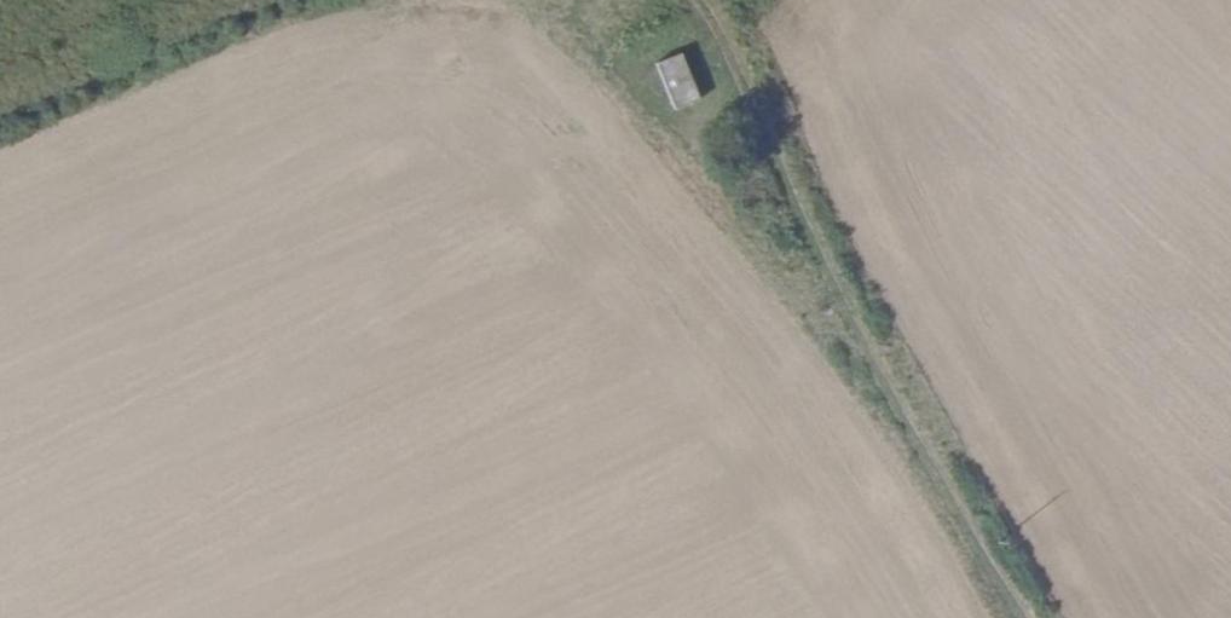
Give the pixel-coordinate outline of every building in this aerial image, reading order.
[(649,62),(662,111),(690,104),(677,55),(649,62)]
